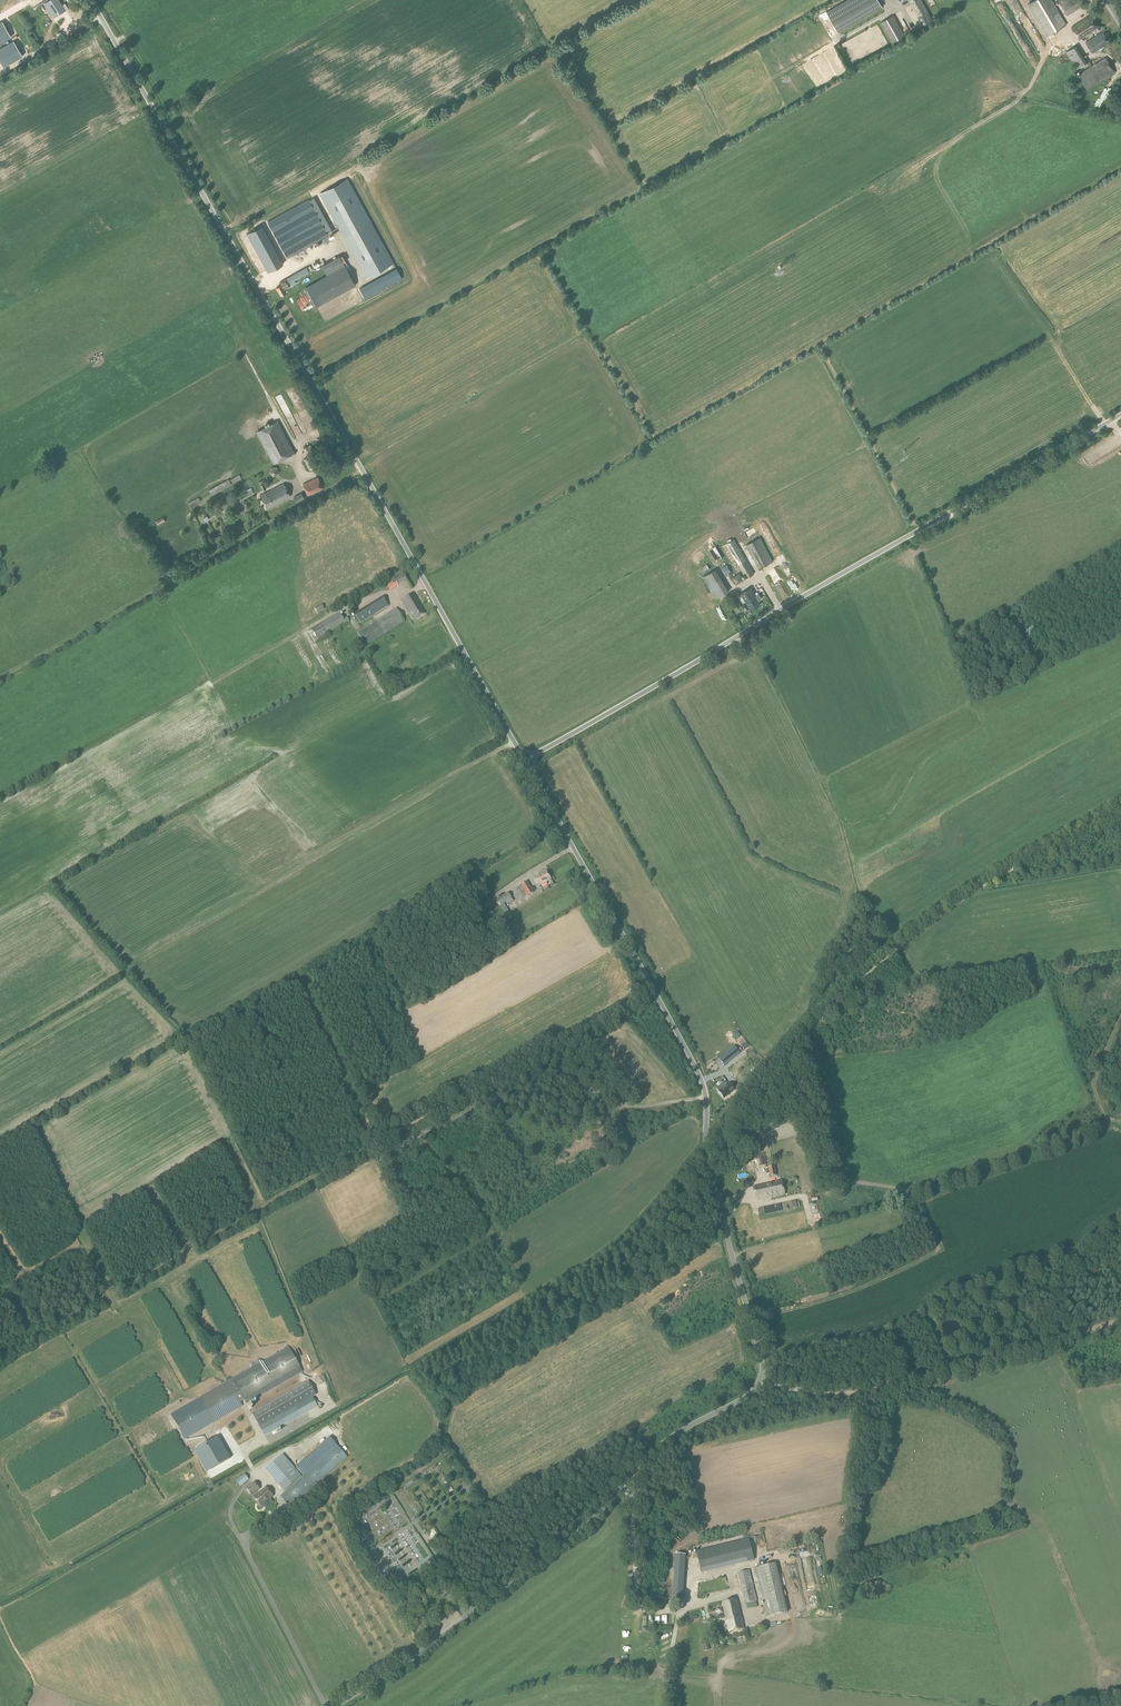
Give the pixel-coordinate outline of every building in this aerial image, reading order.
[(51,5),(46,9),(46,10),(44,11),(50,20),(65,11),(59,1),(58,0),(49,0),(48,0),(51,5)] [(882,7),(878,0),(847,0),(827,12),(839,32),(882,7)] [(922,0),(909,0),(925,26),(934,21),(922,0)] [(1027,4),(1046,37),(1067,25),(1052,0),(1034,0),(1027,4)] [(1077,1),(1061,11),(1064,15),(1080,6),(1077,1)] [(893,15),(881,22),(892,42),(905,35),(893,15)] [(1080,39),(1099,27),(1091,15),(1072,27),(1080,39)] [(11,37),(2,21),(0,23),(0,43),(11,37)] [(1026,31),(1031,45),(1039,41),(1034,28),(1026,31)] [(1093,53),(1109,43),(1102,32),(1086,42),(1093,53)] [(14,41),(0,49),(0,61),(3,67),(23,56),(14,41)] [(1076,69),(1086,63),(1074,46),(1065,51),(1076,69)] [(1106,57),(1078,74),(1087,90),(1115,73),(1106,57)] [(348,179),(320,194),(354,256),(381,240),(348,179)] [(288,258),(329,236),(309,199),(268,222),(288,258)] [(282,265),(261,226),(246,234),(268,273),(282,265)] [(320,267),(331,261),(330,258),(319,264),(320,267)] [(345,265),(327,275),(306,286),(317,306),(355,285),(345,265)] [(285,290),(289,287),(288,285),(309,272),(306,267),(285,279),(285,280),(280,282),(282,285),(277,287),(281,295),(286,292),(285,290)] [(293,395),(290,397),(294,404),(300,401),(296,392),(293,394),(293,395)] [(256,432),(273,464),(295,452),(278,421),(256,432)] [(310,444),(303,448),(307,456),(304,458),(304,459),(303,459),(309,470),(316,466),(310,455),(315,453),(310,444)] [(279,473),(277,467),(271,467),(269,473),(274,476),(279,473)] [(239,474),(229,480),(229,479),(209,490),(212,495),(242,479),(239,474)] [(308,496),(323,489),(318,477),(303,484),(308,496)] [(270,496),(275,505),(290,496),(284,484),(271,490),(273,494),(270,496)] [(275,505),(270,496),(273,494),(271,490),(266,493),(261,495),(268,508),(275,505)] [(302,493),(294,497),(297,502),(304,498),(302,493)] [(191,507),(201,501),(199,497),(189,503),(191,507)] [(238,504),(232,507),(236,516),(242,513),(238,504)] [(158,525),(165,521),(163,517),(156,521),(158,525)] [(753,527),(743,531),(746,538),(748,537),(749,541),(757,538),(756,535),(753,527)] [(768,544),(774,541),(771,533),(764,536),(768,544)] [(746,545),(758,569),(773,561),(760,537),(746,545)] [(726,544),(746,578),(754,574),(734,539),(726,544)] [(726,575),(736,569),(732,562),(722,567),(726,575)] [(691,579),(708,571),(705,565),(688,573),(691,579)] [(716,599),(729,591),(716,569),(703,577),(716,599)] [(401,571),(392,576),(395,580),(386,586),(390,591),(398,586),(407,580),(401,571)] [(737,584),(744,580),(739,573),(732,577),(737,584)] [(760,604),(751,588),(742,593),(751,610),(760,604)] [(423,608),(414,593),(401,601),(408,613),(409,613),(414,620),(424,614),(421,609),(423,608)] [(735,609),(741,606),(735,595),(729,599),(735,609)] [(360,623),(389,606),(383,597),(355,614),(360,623)] [(318,614),(324,610),(321,604),(315,608),(318,614)] [(365,645),(405,622),(396,608),(357,632),(365,645)] [(350,622),(347,617),(343,619),(339,613),(312,630),(318,640),(350,622)] [(537,886),(539,884),(540,886),(551,880),(546,871),(535,877),(536,879),(534,881),(537,886)] [(516,889),(522,898),(527,895),(528,897),(534,893),(527,882),(521,885),(516,889)] [(514,901),(509,892),(497,899),(501,905),(510,900),(511,903),(514,901)] [(725,1066),(738,1055),(740,1053),(734,1046),(719,1058),(722,1062),(725,1066)] [(743,1082),(738,1076),(731,1082),(729,1079),(724,1083),(726,1086),(719,1092),(724,1098),(743,1082)] [(771,1167),(768,1168),(771,1177),(776,1176),(775,1167),(776,1167),(775,1163),(770,1164),(771,1167)] [(781,1181),(753,1187),(756,1201),(784,1194),(781,1181)] [(759,1221),(761,1231),(801,1223),(799,1212),(797,1201),(757,1208),(760,1221),(759,1221)] [(289,1347),(197,1400),(210,1424),(240,1407),(237,1401),(243,1398),(247,1404),(303,1372),(289,1347)] [(252,1413),(265,1436),(300,1416),(295,1407),(316,1395),(308,1382),(252,1413)] [(214,1432),(188,1448),(199,1468),(225,1451),(214,1432)] [(295,1466),(304,1476),(338,1447),(330,1437),(295,1466)] [(347,1457),(338,1447),(280,1497),(289,1507),(347,1457)] [(283,1455),(265,1470),(284,1492),(301,1477),(283,1455)] [(240,1486),(248,1479),(245,1474),(236,1481),(240,1486)] [(246,1489),(251,1495),(259,1488),(254,1483),(246,1489)] [(264,1507),(267,1510),(276,1502),(267,1491),(258,1499),(261,1503),(260,1504),(263,1507),(264,1507)] [(697,1552),(702,1572),(754,1560),(749,1540),(697,1552)] [(683,1599),(686,1555),(676,1554),(673,1598),(683,1599)] [(776,1564),(756,1569),(767,1617),(787,1612),(776,1564)] [(699,1596),(700,1568),(688,1568),(688,1596),(699,1596)] [(746,1606),(757,1604),(757,1601),(750,1570),(738,1573),(746,1604),(745,1604),(746,1606)] [(719,1588),(722,1589),(722,1590),(726,1592),(730,1583),(723,1580),(719,1588)] [(744,1628),(737,1599),(723,1603),(729,1632),(744,1628)] [(703,1652),(710,1650),(707,1640),(701,1641),(703,1652)]
